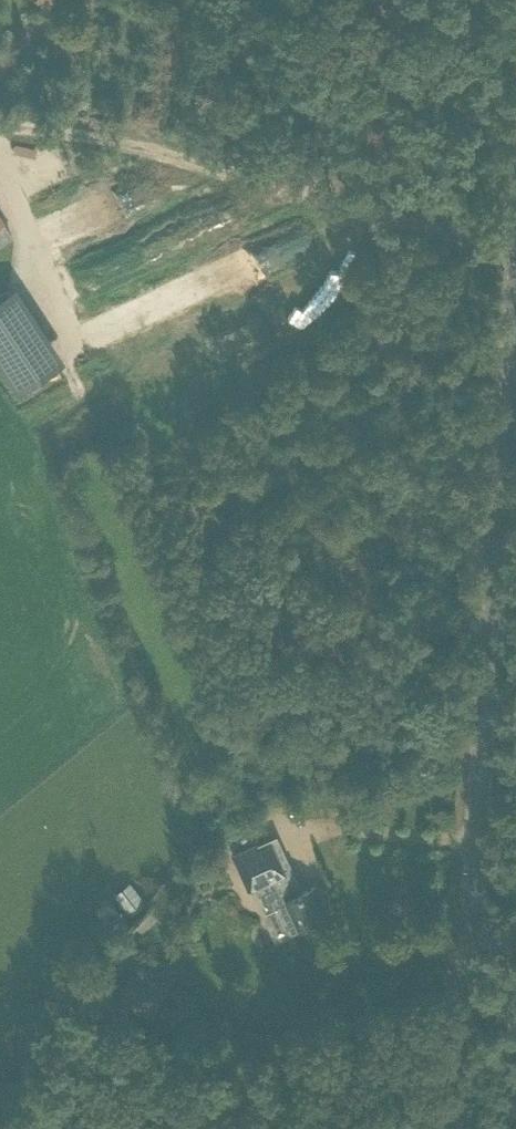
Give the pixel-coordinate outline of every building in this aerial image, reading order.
[(71,360),(24,283),(0,298),(0,362),(18,392),(71,360)] [(234,856),(249,889),(254,886),(266,911),(276,906),(289,934),(328,916),(314,886),(299,892),(292,875),(290,876),(286,868),(282,870),(270,845),(258,851),(256,845),(234,856)] [(129,883),(115,893),(131,915),(145,904),(129,883)]
